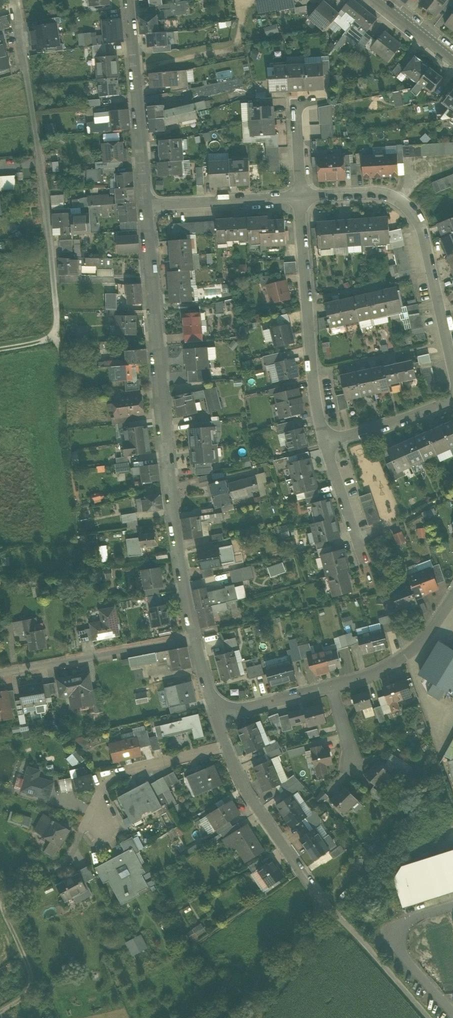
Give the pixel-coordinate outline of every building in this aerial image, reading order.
[(278,9),(276,0),(266,0),(257,2),(259,13),(278,9)] [(278,9),(279,11),(295,8),(294,0),(276,0),(278,9)] [(355,21),(364,9),(354,0),(350,0),(342,10),(355,21)] [(434,16),(443,6),(447,0),(423,0),(419,4),(434,16)] [(450,6),(452,2),(452,0),(447,0),(443,6),(448,9),(449,7),(450,6)] [(185,1),(175,3),(177,15),(187,14),(186,8),(185,1)] [(309,18),(325,31),(329,27),(332,24),(334,20),(339,15),(338,15),(323,1),(309,18)] [(171,3),(163,5),(159,5),(160,10),(164,10),(165,17),(177,15),(175,3),(171,3)] [(295,8),(296,14),(308,12),(307,5),(305,6),(295,8)] [(364,9),(355,21),(368,31),(378,19),(365,9),(364,9)] [(338,15),(339,15),(351,26),(355,21),(342,10),(338,15)] [(452,30),(452,14),(445,24),(452,30)] [(10,28),(7,15),(0,17),(0,18),(1,23),(0,23),(0,30),(10,28)] [(343,27),(347,31),(351,26),(339,15),(334,20),(337,22),(339,24),(343,27)] [(148,34),(159,33),(158,21),(157,16),(140,17),(141,34),(141,35),(148,34)] [(41,20),(42,26),(56,24),(56,25),(60,24),(59,17),(41,20)] [(104,36),(105,43),(124,41),(122,19),(103,21),(104,36)] [(165,20),(158,21),(159,33),(166,32),(165,20)] [(366,33),(368,31),(355,21),(351,26),(364,36),(366,33)] [(332,24),(329,27),(337,34),(343,27),(339,24),(337,22),(334,25),(332,24)] [(30,28),(32,38),(58,35),(56,25),(56,24),(42,26),(30,28)] [(277,24),(264,28),(267,36),(280,33),(277,24)] [(347,31),(360,41),(364,36),(351,26),(347,31)] [(174,31),(166,32),(167,45),(171,44),(175,44),(174,31)] [(355,47),(360,41),(347,31),(337,44),(340,46),(342,47),(347,41),(355,47)] [(379,54),(389,62),(401,46),(392,39),(394,38),(385,31),(377,40),(375,44),(376,44),(383,50),(379,54)] [(167,45),(166,32),(159,33),(148,34),(149,47),(153,47),(167,46),(167,45)] [(79,47),(86,46),(85,33),(78,34),(79,47)] [(104,36),(95,37),(95,35),(92,35),(92,33),(85,33),(86,46),(86,47),(92,46),(106,44),(105,43),(104,36)] [(361,52),(365,47),(372,38),(366,33),(364,36),(360,41),(355,47),(361,52)] [(59,44),(58,35),(32,38),(34,49),(45,47),(59,45),(59,44)] [(373,37),(372,38),(365,47),(370,51),(373,48),(376,44),(375,44),(377,40),(373,37)] [(45,47),(46,53),(64,50),(63,44),(59,44),(59,45),(45,47)] [(92,46),(93,59),(97,58),(96,57),(107,56),(106,44),(92,46)] [(153,47),(154,53),(172,51),(171,44),(167,45),(167,46),(153,47)] [(373,48),(379,54),(383,50),(376,44),(373,48)] [(4,47),(0,48),(0,70),(10,68),(4,47)] [(254,49),(250,57),(257,60),(260,52),(254,49)] [(98,79),(118,77),(117,55),(107,56),(96,57),(97,58),(98,58),(99,66),(97,66),(98,79)] [(402,72),(417,84),(419,82),(430,68),(423,62),(423,61),(416,55),(402,72)] [(287,57),(288,67),(306,66),(305,57),(305,56),(287,57)] [(329,56),(305,57),(306,66),(323,65),(322,61),(330,60),(329,56)] [(393,71),(397,74),(404,65),(400,62),(393,71)] [(323,65),(306,66),(307,90),(325,89),(324,75),(324,65),(323,65)] [(289,91),(307,90),(306,66),(288,67),(289,91)] [(276,77),(276,67),(268,68),(268,78),(273,78),(276,77)] [(271,92),(289,91),(288,67),(276,67),(276,77),(273,78),(270,81),(271,92)] [(430,68),(419,82),(424,87),(431,93),(443,78),(430,68)] [(187,69),(175,71),(151,73),(152,87),(171,85),(177,85),(177,83),(184,82),(183,72),(187,70),(187,69)] [(120,95),(118,77),(98,79),(100,97),(120,95)] [(171,85),(171,91),(177,91),(189,89),(188,82),(184,82),(177,83),(177,85),(171,85)] [(417,96),(424,87),(419,82),(417,84),(414,88),(393,92),(396,107),(411,104),(410,98),(417,96)] [(444,103),(452,109),(452,110),(452,92),(444,103)] [(146,97),(147,103),(160,101),(159,95),(146,97)] [(259,98),(259,108),(274,107),(273,97),(259,98)] [(205,102),(195,104),(196,111),(207,108),(205,102)] [(242,123),(250,121),(250,108),(250,103),(241,103),(242,123)] [(168,118),(196,111),(195,104),(165,112),(165,118),(168,118)] [(148,119),(165,118),(165,112),(164,105),(147,107),(148,119)] [(334,138),(333,124),(332,105),(319,107),(319,125),(321,125),(321,139),(328,138),(330,138),(334,138)] [(250,108),(250,121),(252,120),(274,119),(274,107),(259,108),(250,108)] [(111,123),(112,131),(131,130),(129,109),(110,111),(110,112),(95,113),(95,122),(96,124),(111,123)] [(452,109),(448,115),(445,113),(437,114),(439,121),(452,118),(452,110),(452,109)] [(168,118),(165,118),(166,126),(198,118),(196,111),(168,118)] [(167,131),(166,126),(165,118),(148,119),(149,133),(167,131)] [(275,135),(274,119),(252,120),(250,121),(251,137),(256,137),(275,136),(275,135)] [(243,143),(256,142),(256,137),(251,137),(250,121),(242,123),(243,143)] [(89,133),(96,132),(96,124),(95,122),(88,123),(89,133)] [(56,123),(45,124),(46,134),(57,133),(56,123)] [(111,123),(96,124),(96,132),(112,131),(111,123)] [(210,132),(203,134),(205,142),(212,140),(210,132)] [(120,133),(104,134),(104,141),(120,140),(120,133)] [(431,139),(426,133),(420,139),(425,144),(431,139)] [(266,142),(266,148),(279,147),(278,135),(275,135),(275,136),(256,137),(256,142),(266,142)] [(162,158),(163,162),(181,161),(183,161),(182,150),(181,139),(161,141),(161,145),(160,145),(161,158),(162,158)] [(105,162),(123,161),(127,161),(126,155),(123,155),(122,142),(103,144),(105,162)] [(386,155),(386,146),(373,147),(373,155),(386,155)] [(386,146),(386,155),(397,154),(397,150),(397,146),(386,146)] [(210,154),(210,164),(229,163),(229,162),(229,153),(210,154)] [(397,154),(386,155),(387,177),(392,176),(392,177),(398,177),(398,176),(399,176),(399,174),(398,164),(397,154)] [(344,155),(331,156),(332,180),(345,179),(344,167),(344,155)] [(370,178),(375,177),(373,155),(362,156),(363,165),(363,178),(364,178),(364,179),(370,178)] [(386,155),(373,155),(375,177),(375,178),(381,178),(381,177),(387,177),(386,155)] [(319,181),(332,180),(331,156),(318,157),(318,168),(319,181)] [(183,161),(181,161),(182,174),(191,174),(190,160),(183,161)] [(96,162),(97,169),(103,169),(115,167),(123,167),(123,161),(105,162),(96,162)] [(182,174),(181,161),(163,162),(159,163),(160,176),(173,175),(173,177),(182,176),(182,174)] [(229,162),(229,163),(230,185),(250,184),(249,161),(229,162)] [(211,186),(230,185),(229,163),(210,164),(211,186)] [(103,169),(103,177),(115,175),(115,174),(116,174),(115,167),(103,169)] [(196,167),(197,185),(204,185),(203,167),(196,167)] [(95,179),(95,182),(104,181),(103,177),(103,169),(97,169),(88,170),(88,180),(95,179)] [(116,179),(116,189),(134,187),(133,173),(116,174),(115,174),(115,175),(116,179)] [(448,176),(443,178),(447,189),(452,186),(448,176)] [(0,190),(15,189),(14,177),(0,178),(0,190)] [(443,178),(437,180),(441,191),(447,189),(443,178)] [(156,180),(156,189),(164,190),(164,180),(156,180)] [(436,193),(441,191),(437,180),(432,183),(434,188),(436,193)] [(134,187),(116,189),(117,193),(117,198),(117,204),(119,204),(135,202),(134,187)] [(52,196),(53,210),(62,209),(62,202),(64,202),(63,195),(52,196)] [(117,204),(117,198),(109,198),(109,195),(88,196),(89,207),(90,206),(98,206),(101,205),(117,204)] [(137,221),(135,202),(119,204),(120,211),(121,222),(137,221)] [(117,204),(101,205),(102,212),(102,215),(102,216),(109,216),(109,212),(120,211),(119,204),(117,204)] [(55,234),(73,233),(73,215),(72,213),(54,214),(55,234)] [(73,233),(91,232),(90,214),(73,215),(73,233)] [(269,217),(248,218),(249,239),(249,242),(261,241),(261,245),(286,244),(285,219),(269,220),(269,217)] [(386,241),(390,241),(389,231),(388,217),(360,219),(362,243),(386,241)] [(248,218),(232,219),(233,240),(239,239),(249,239),(248,218)] [(444,237),(452,233),(452,218),(438,223),(444,237)] [(228,240),(233,240),(232,219),(216,220),(216,221),(217,233),(218,241),(228,240)] [(348,244),(362,243),(360,219),(346,220),(348,244)] [(333,245),(348,244),(346,220),(332,222),(333,245)] [(121,222),(122,231),(129,231),(138,230),(137,221),(121,222)] [(321,246),(333,245),(332,222),(317,223),(317,227),(318,241),(319,245),(319,246),(321,246)] [(401,228),(389,231),(390,241),(392,241),(403,238),(401,228)] [(444,237),(440,239),(447,257),(449,256),(452,255),(452,233),(444,237)] [(191,239),(192,255),(198,254),(196,234),(193,235),(187,235),(188,239),(191,239)] [(118,238),(119,252),(139,250),(138,236),(130,237),(118,238)] [(394,249),(394,253),(406,251),(403,238),(392,241),(394,249)] [(171,241),(172,256),(192,255),(191,239),(188,239),(181,240),(175,240),(171,241)] [(348,244),(348,254),(363,253),(362,243),(348,244)] [(348,254),(348,244),(333,245),(334,255),(348,254)] [(334,255),(333,245),(321,246),(321,256),(334,255)] [(394,253),(396,259),(407,257),(406,251),(394,253)] [(193,270),(192,255),(172,256),(174,272),(189,270),(193,270)] [(78,275),(78,270),(77,260),(76,260),(60,257),(60,276),(78,275)] [(396,259),(397,265),(409,262),(407,257),(396,259)] [(78,270),(82,270),(82,266),(98,266),(99,266),(99,258),(82,258),(76,258),(76,260),(77,260),(78,270)] [(98,269),(113,269),(113,259),(105,258),(99,258),(99,266),(98,266),(98,269)] [(285,262),(285,274),(297,274),(296,262),(285,262)] [(397,265),(398,271),(410,268),(409,262),(397,265)] [(398,273),(396,265),(389,267),(391,274),(398,273)] [(411,274),(410,268),(398,271),(400,277),(411,274)] [(190,286),(189,270),(174,272),(169,272),(171,287),(190,286)] [(259,276),(262,287),(267,285),(273,284),(271,276),(259,276)] [(267,285),(272,303),(290,299),(285,280),(273,284),(267,285)] [(127,285),(128,305),(129,305),(143,304),(142,284),(127,285)] [(198,285),(196,285),(190,286),(192,301),(199,301),(198,285)] [(192,301),(190,286),(171,287),(172,303),(192,301)] [(387,314),(399,312),(401,311),(401,307),(396,288),(382,291),(387,314)] [(373,318),(387,314),(382,291),(368,294),(373,318)] [(108,310),(110,310),(117,310),(117,306),(116,294),(107,294),(108,310)] [(370,318),(373,318),(368,294),(354,297),(359,321),(370,318)] [(345,324),(359,321),(354,297),(340,301),(345,324)] [(216,303),(217,314),(224,313),(223,301),(216,303)] [(330,327),(345,324),(340,301),(325,304),(328,315),(329,319),(328,320),(330,327)] [(406,306),(408,312),(420,310),(418,304),(417,304),(408,306),(406,306)] [(406,306),(401,307),(401,311),(399,312),(401,320),(403,319),(409,318),(408,312),(406,306)] [(408,312),(409,318),(421,315),(420,310),(408,312)] [(201,313),(183,314),(185,334),(203,333),(202,326),(206,326),(206,320),(202,320),(201,313)] [(276,316),(278,326),(289,323),(290,323),(288,313),(276,316)] [(387,314),(373,318),(374,321),(375,325),(389,322),(387,314)] [(318,318),(319,330),(330,327),(328,320),(329,319),(328,315),(318,318)] [(409,318),(410,324),(422,321),(421,315),(409,318)] [(135,335),(136,335),(136,317),(124,316),(117,316),(117,317),(116,334),(121,334),(135,335)] [(372,325),(371,322),(370,318),(359,321),(361,328),(372,325)] [(410,324),(409,318),(403,319),(405,330),(411,328),(410,324)] [(411,328),(412,330),(423,327),(422,321),(410,324),(411,328)] [(274,340),(275,347),(294,342),(289,323),(278,326),(271,328),(274,340)] [(242,326),(239,335),(246,338),(250,329),(242,326)] [(425,333),(423,327),(412,330),(413,336),(417,335),(425,333)] [(274,340),(271,328),(263,330),(266,342),(274,340)] [(185,334),(185,342),(203,341),(203,333),(185,334)] [(411,336),(405,337),(406,345),(413,344),(411,336)] [(239,344),(234,340),(229,346),(234,350),(239,344)] [(322,343),(323,356),(331,356),(330,342),(322,343)] [(387,344),(381,346),(382,352),(389,351),(387,344)] [(216,347),(206,348),(207,360),(217,359),(216,347)] [(186,350),(187,370),(196,369),(208,368),(207,360),(206,348),(186,350)] [(127,361),(127,365),(137,364),(148,363),(147,349),(126,351),(127,361)] [(266,356),(268,364),(275,363),(285,360),(283,352),(266,356)] [(417,357),(419,365),(431,362),(429,354),(417,357)] [(275,363),(280,381),(298,377),(294,358),(285,360),(275,363)] [(411,360),(398,363),(402,381),(415,378),(411,360)] [(419,365),(421,370),(432,368),(431,362),(419,365)] [(280,381),(275,363),(268,364),(266,365),(268,371),(269,371),(272,383),(280,381)] [(388,384),(402,381),(398,363),(384,366),(388,384)] [(138,379),(137,364),(127,365),(109,366),(110,382),(126,381),(125,380),(138,380),(138,379)] [(389,387),(388,384),(384,366),(370,369),(376,393),(383,391),(383,389),(389,387)] [(208,368),(196,369),(197,382),(213,381),(211,368),(208,368)] [(421,370),(422,376),(434,374),(432,368),(421,370)] [(188,383),(197,382),(196,369),(187,370),(188,383)] [(263,369),(256,371),(258,379),(265,377),(263,369)] [(361,396),(376,393),(370,369),(356,372),(361,396)] [(347,399),(361,396),(356,372),(341,376),(345,393),(347,399)] [(422,376),(423,382),(435,379),(434,374),(422,376)] [(126,381),(126,391),(140,389),(139,379),(138,379),(138,380),(125,380),(126,381)] [(423,382),(425,388),(436,385),(435,379),(423,382)] [(438,392),(436,385),(425,388),(426,394),(438,392)] [(269,390),(271,396),(277,395),(276,394),(285,392),(284,386),(269,390)] [(206,397),(210,412),(222,409),(216,387),(204,390),(206,397)] [(277,395),(282,417),(302,412),(300,403),(299,398),(297,389),(285,392),(276,394),(277,395)] [(206,397),(204,390),(198,392),(199,398),(206,397)] [(109,394),(110,400),(114,400),(114,399),(122,398),(121,392),(109,394)] [(194,404),(193,400),(192,393),(175,397),(180,417),(196,413),(196,411),(194,404)] [(337,395),(339,411),(347,409),(350,408),(347,399),(345,393),(337,395)] [(116,417),(117,417),(129,416),(144,414),(141,395),(122,398),(114,399),(114,400),(115,403),(116,413),(116,417)] [(113,424),(118,423),(130,422),(129,416),(117,417),(116,417),(112,417),(113,424)] [(277,425),(280,434),(286,433),(286,432),(296,430),(293,421),(277,425)] [(450,447),(452,445),(452,423),(452,421),(440,426),(450,447)] [(125,429),(127,442),(149,439),(147,425),(131,428),(125,428),(125,429)] [(440,426),(427,432),(437,454),(450,448),(450,447),(440,426)] [(191,429),(192,449),(213,447),(211,429),(211,428),(200,429),(197,429),(191,429)] [(213,429),(211,429),(213,447),(215,447),(219,447),(218,428),(213,429)] [(290,449),(290,450),(308,446),(306,437),(305,433),(304,428),(296,430),(286,432),(286,433),(288,441),(286,444),(287,445),(287,447),(290,449)] [(427,432),(414,438),(424,460),(437,454),(427,432)] [(286,433),(280,434),(278,435),(281,446),(287,445),(286,444),(288,441),(286,433)] [(414,438),(401,444),(411,466),(424,460),(414,438)] [(151,453),(149,439),(127,442),(124,443),(126,456),(128,456),(151,453)] [(398,471),(411,466),(401,444),(387,450),(391,461),(396,472),(398,471)] [(215,447),(213,447),(192,449),(194,464),(195,464),(212,462),(216,462),(215,447)] [(437,454),(440,462),(452,456),(452,454),(450,448),(437,454)] [(297,455),(298,461),(310,458),(309,452),(297,455)] [(287,457),(289,463),(298,461),(297,455),(287,457)] [(252,466),(250,456),(243,458),(245,467),(252,466)] [(289,463),(293,479),(314,473),(310,458),(298,461),(289,463)] [(424,460),(411,466),(414,473),(427,467),(424,460)] [(387,463),(394,480),(401,477),(398,471),(396,472),(391,461),(387,463)] [(116,464),(117,472),(130,470),(129,462),(117,463),(116,464)] [(143,473),(144,484),(153,483),(153,481),(160,480),(158,464),(133,468),(134,474),(143,473)] [(195,468),(196,475),(213,473),(213,466),(212,467),(196,468),(195,468)] [(256,476),(258,484),(264,483),(267,482),(265,472),(256,474),(256,476)] [(198,477),(200,482),(213,479),(212,473),(198,477)] [(318,489),(314,473),(293,479),(297,494),(304,493),(318,489)] [(256,476),(228,483),(230,492),(246,487),(258,484),(256,476)] [(213,496),(230,492),(228,483),(227,479),(210,484),(213,496)] [(267,495),(264,483),(258,484),(260,490),(261,497),(267,495)] [(248,493),(260,490),(258,484),(246,487),(248,493)] [(246,487),(230,492),(232,499),(248,495),(248,493),(246,487)] [(304,493),(306,498),(319,495),(318,489),(304,493)] [(100,492),(91,495),(93,504),(103,502),(100,492)] [(233,504),(232,499),(230,492),(213,496),(216,508),(222,507),(233,504)] [(360,497),(362,502),(373,499),(371,493),(360,497)] [(137,499),(139,512),(164,509),(162,495),(142,497),(142,498),(137,499)] [(321,501),(319,495),(306,498),(307,505),(312,504),(312,503),(321,501)] [(316,512),(318,522),(335,518),(330,498),(321,501),(312,503),(312,504),(314,512),(316,512)] [(362,502),(364,508),(375,504),(373,499),(362,502)] [(222,507),(223,512),(235,509),(233,504),(222,507)] [(364,508),(365,514),(377,510),(375,504),(364,508)] [(426,512),(428,518),(436,515),(434,509),(426,512)] [(365,514),(367,519),(379,516),(377,510),(365,514)] [(121,515),(123,523),(127,522),(138,520),(137,512),(121,515)] [(203,515),(200,516),(201,522),(204,523),(207,522),(224,519),(223,512),(214,514),(203,515)] [(203,537),(201,522),(200,516),(182,519),(185,539),(203,537)] [(381,521),(379,516),(367,519),(369,525),(381,521)] [(340,537),(335,518),(318,522),(312,524),(314,532),(316,542),(317,543),(329,540),(340,537)] [(127,522),(128,528),(139,527),(138,520),(127,522)] [(290,535),(287,525),(280,527),(283,537),(290,535)] [(426,528),(417,528),(418,538),(427,537),(426,528)] [(402,531),(393,535),(397,545),(406,541),(402,531)] [(316,542),(314,532),(308,534),(310,544),(316,542)] [(155,533),(139,535),(140,537),(141,548),(142,548),(157,546),(155,533)] [(127,539),(129,557),(143,555),(142,548),(141,548),(140,537),(127,539)] [(316,542),(317,549),(331,546),(329,540),(317,543),(316,542)] [(231,545),(219,547),(222,565),(234,562),(234,563),(236,562),(233,545),(231,545)] [(333,552),(331,546),(317,549),(319,557),(323,556),(323,555),(333,552)] [(198,551),(202,568),(212,566),(222,565),(219,547),(198,551)] [(323,556),(328,576),(348,571),(349,571),(346,560),(345,560),(343,551),(344,550),(343,549),(333,552),(323,555),(323,556)] [(156,552),(157,559),(168,558),(167,551),(156,552)] [(10,557),(1,557),(1,566),(10,565),(10,557)] [(416,565),(419,572),(430,568),(429,568),(433,566),(431,559),(416,565)] [(283,564),(268,569),(271,578),(286,573),(283,564)] [(436,575),(439,581),(445,579),(439,564),(433,566),(429,568),(430,568),(433,576),(436,575)] [(419,572),(416,565),(405,569),(408,577),(419,572)] [(202,568),(203,578),(214,575),(212,566),(202,568)] [(242,568),(245,580),(254,578),(251,566),(242,568)] [(142,571),(145,589),(159,587),(163,586),(160,568),(155,569),(154,568),(150,568),(150,569),(142,571)] [(242,568),(230,571),(233,583),(245,580),(242,568)] [(430,568),(419,572),(427,593),(438,589),(436,582),(439,581),(436,575),(433,576),(430,568)] [(350,579),(348,571),(328,576),(333,596),(353,591),(352,586),(350,586),(348,580),(350,579)] [(422,595),(427,593),(419,572),(408,577),(410,582),(416,599),(423,597),(422,595)] [(418,603),(416,599),(410,582),(403,585),(405,588),(394,592),(392,589),(391,590),(394,596),(399,611),(412,607),(411,605),(418,603)] [(227,589),(207,593),(210,606),(212,606),(226,602),(230,602),(236,600),(238,600),(235,589),(234,585),(227,587),(227,589)] [(39,586),(32,587),(33,597),(41,596),(39,586)] [(146,597),(149,596),(160,594),(159,587),(145,589),(146,597)] [(244,587),(235,589),(238,600),(246,597),(244,587)] [(197,609),(210,606),(207,593),(206,588),(193,591),(197,609)] [(162,606),(160,594),(149,596),(151,608),(162,606)] [(384,600),(390,615),(399,611),(394,596),(384,600)] [(236,600),(230,602),(231,608),(232,611),(238,610),(236,600)] [(418,603),(421,611),(427,609),(423,601),(418,603)] [(228,609),(226,602),(212,606),(214,615),(218,614),(217,611),(228,609)] [(151,608),(155,626),(170,623),(170,622),(169,622),(165,606),(167,606),(167,605),(162,606),(151,608)] [(214,615),(212,606),(210,606),(197,609),(201,628),(216,625),(214,615)] [(91,628),(94,640),(120,635),(114,608),(101,610),(104,621),(91,624),(91,628)] [(394,630),(390,615),(379,618),(381,624),(382,629),(383,629),(383,633),(394,630)] [(351,616),(342,618),(344,627),(353,625),(351,616)] [(23,620),(25,633),(27,633),(35,631),(33,618),(23,620)] [(12,622),(14,635),(25,633),(23,620),(12,622)] [(264,624),(254,626),(256,635),(266,632),(264,624)] [(369,627),(370,632),(382,629),(381,624),(369,627)] [(370,632),(369,627),(357,630),(358,635),(370,632)] [(79,630),(81,642),(94,640),(91,628),(79,630)] [(382,629),(370,632),(375,650),(387,647),(383,633),(383,629),(382,629)] [(27,633),(31,650),(47,647),(44,630),(35,631),(27,633)] [(375,651),(375,650),(370,632),(358,635),(363,654),(375,651)] [(353,633),(345,635),(348,647),(356,645),(353,633)] [(343,648),(348,647),(345,635),(340,636),(343,648)] [(343,648),(340,636),(335,638),(336,644),(337,649),(338,650),(343,648)] [(225,641),(227,649),(239,646),(237,637),(225,641)] [(291,662),(295,661),(293,649),(292,645),(298,643),(297,638),(289,640),(291,649),(288,650),(290,656),(291,661),(291,662)] [(427,680),(446,691),(452,695),(452,693),(452,649),(441,643),(421,677),(427,680)] [(299,646),(299,648),(302,659),(308,657),(310,657),(307,644),(299,646)] [(336,644),(324,647),(325,652),(337,649),(336,644)] [(170,654),(173,671),(192,667),(188,646),(169,650),(170,654)] [(295,661),(302,659),(299,648),(293,649),(295,661)] [(337,649),(325,652),(330,670),(342,667),(338,650),(337,649)] [(156,652),(158,659),(168,657),(167,656),(170,654),(169,650),(156,652)] [(235,651),(238,663),(243,662),(240,650),(235,651)] [(217,656),(220,668),(238,663),(235,651),(217,656)] [(150,654),(151,663),(158,661),(158,659),(156,652),(150,654)] [(318,673),(330,670),(325,652),(313,655),(313,656),(318,673)] [(130,663),(131,667),(151,663),(150,654),(129,658),(130,663)] [(290,656),(277,659),(278,664),(291,661),(290,656)] [(318,673),(313,656),(310,657),(308,657),(310,668),(315,674),(318,673)] [(291,661),(278,664),(283,682),(296,679),(291,662),(291,661)] [(246,674),(243,662),(238,663),(241,675),(246,674)] [(241,675),(238,663),(220,668),(223,680),(241,675)] [(262,664),(254,666),(257,677),(265,675),(262,664)] [(272,685),(283,682),(278,664),(267,667),(272,685)] [(251,678),(257,677),(254,666),(248,667),(251,678)] [(76,698),(78,708),(94,705),(92,690),(89,675),(70,679),(70,678),(58,680),(62,696),(76,694),(77,696),(75,697),(76,698)] [(405,680),(399,682),(405,698),(411,696),(405,680)] [(441,700),(446,691),(427,680),(422,690),(441,700)] [(191,681),(165,688),(165,689),(169,706),(170,707),(174,706),(180,705),(186,704),(196,701),(191,681)] [(397,701),(405,698),(399,682),(384,688),(386,695),(389,704),(390,703),(397,701)] [(22,700),(23,705),(24,705),(36,703),(36,704),(44,703),(47,703),(46,698),(43,684),(43,683),(20,687),(22,700)] [(52,697),(51,694),(49,683),(43,684),(46,698),(52,697)] [(94,705),(95,712),(104,711),(101,696),(99,688),(92,690),(94,705)] [(169,706),(165,689),(159,691),(163,707),(169,706)] [(9,716),(8,709),(11,708),(17,707),(15,701),(9,702),(8,691),(0,692),(0,693),(0,694),(1,700),(0,700),(0,718),(9,716)] [(135,694),(137,703),(149,700),(147,691),(135,694)] [(353,697),(357,710),(363,709),(372,706),(368,692),(353,697)] [(379,698),(381,706),(375,708),(379,721),(386,719),(384,715),(393,712),(390,703),(389,704),(386,695),(379,698)] [(78,708),(76,698),(73,698),(73,696),(69,697),(71,709),(78,708)] [(17,707),(18,715),(19,715),(25,714),(25,712),(24,705),(23,705),(22,700),(15,701),(17,707)] [(400,709),(397,701),(390,703),(393,712),(400,709)] [(36,703),(24,705),(25,712),(37,710),(36,704),(36,703)] [(44,703),(36,704),(37,710),(37,713),(46,711),(44,703)] [(174,706),(175,713),(187,710),(186,704),(180,705),(174,706)] [(322,705),(304,710),(307,719),(307,720),(309,726),(326,721),(322,705)] [(375,715),(372,706),(363,709),(366,717),(375,715)] [(303,720),(307,719),(304,710),(289,714),(291,724),(292,724),(304,721),(303,720)] [(192,728),(195,739),(205,737),(199,713),(182,717),(183,720),(160,725),(163,735),(192,728)] [(275,728),(282,725),(279,717),(279,714),(272,716),(275,728)] [(289,714),(279,717),(282,725),(283,732),(293,729),(292,724),(291,724),(289,714)] [(255,723),(260,734),(265,732),(261,720),(255,723)] [(20,724),(20,725),(21,732),(30,730),(29,723),(27,723),(20,724)] [(238,730),(243,741),(260,734),(255,723),(238,730)] [(428,729),(426,723),(416,726),(419,733),(428,729)] [(133,731),(134,733),(141,732),(146,731),(145,725),(133,728),(133,731)] [(305,732),(307,739),(320,735),(318,728),(305,732)] [(144,747),(151,745),(149,738),(147,730),(146,731),(141,732),(144,747)] [(29,731),(23,732),(25,739),(31,738),(29,731)] [(121,734),(123,741),(135,739),(134,733),(133,731),(121,734)] [(109,745),(113,761),(141,755),(140,748),(144,747),(141,732),(134,733),(135,739),(123,741),(109,745)] [(270,743),(265,732),(260,734),(265,746),(270,743)] [(265,746),(260,734),(243,741),(248,753),(265,746)] [(81,736),(72,738),(84,747),(88,742),(81,736)] [(158,736),(149,738),(151,745),(152,751),(161,749),(158,737),(158,736)] [(452,760),(452,740),(445,755),(452,760)] [(265,747),(268,753),(279,748),(276,742),(265,747)] [(293,749),(295,756),(305,753),(306,753),(306,751),(304,746),(293,749)] [(312,750),(315,767),(327,764),(332,763),(329,749),(323,751),(322,746),(311,748),(312,750)] [(282,755),(279,748),(268,753),(270,760),(271,760),(279,756),(282,755)] [(315,767),(312,750),(306,751),(306,753),(305,753),(309,768),(315,767)] [(74,755),(81,764),(85,760),(79,752),(74,755)] [(386,763),(383,767),(389,773),(394,768),(407,776),(413,767),(392,754),(386,763)] [(81,764),(74,755),(68,760),(75,769),(81,764)] [(271,760),(276,772),(284,768),(279,756),(271,760)] [(254,768),(259,779),(276,772),(271,760),(254,768)] [(389,773),(383,767),(378,762),(365,776),(377,786),(389,773)] [(328,773),(327,764),(315,767),(317,776),(328,773)] [(195,786),(199,795),(223,784),(214,765),(188,776),(193,787),(195,786)] [(18,777),(14,788),(49,799),(54,782),(38,777),(40,771),(29,767),(25,779),(18,777)] [(76,769),(78,778),(86,775),(84,767),(76,769)] [(289,779),(284,768),(276,772),(281,783),(287,780),(289,779)] [(78,778),(76,769),(70,770),(73,779),(74,779),(78,778)] [(164,777),(169,787),(179,782),(174,771),(164,777)] [(281,783),(276,772),(259,779),(264,791),(276,786),(279,784),(281,783)] [(90,774),(86,775),(78,778),(74,779),(78,791),(94,787),(90,774)] [(294,775),(289,779),(293,784),(299,780),(294,775)] [(164,777),(157,780),(163,792),(170,789),(169,787),(164,777)] [(59,780),(62,793),(73,791),(72,780),(71,778),(59,780)] [(279,784),(284,791),(293,784),(289,779),(287,780),(281,783),(279,784)] [(157,796),(163,792),(157,780),(150,784),(157,796)] [(299,780),(293,784),(284,791),(288,798),(292,795),(298,791),(305,786),(299,780)] [(129,816),(132,822),(142,816),(137,808),(147,802),(152,811),(162,806),(157,796),(150,784),(149,781),(119,797),(129,816)] [(284,791),(279,784),(276,786),(281,793),(284,791)] [(369,793),(385,804),(389,798),(373,787),(369,793)] [(331,800),(344,813),(351,806),(355,810),(361,803),(346,788),(341,793),(340,791),(331,800)] [(170,789),(163,792),(169,802),(171,807),(178,804),(170,789)] [(315,798),(321,804),(329,796),(323,790),(315,798)] [(292,795),(299,806),(305,801),(298,791),(292,795)] [(163,792),(157,796),(162,806),(169,802),(163,792)] [(277,806),(284,816),(299,806),(292,795),(288,798),(277,806)] [(216,803),(219,808),(225,804),(222,799),(216,803)] [(208,815),(216,829),(230,820),(240,814),(232,800),(225,804),(219,808),(208,815)] [(313,813),(305,801),(299,806),(306,816),(305,817),(306,818),(313,813)] [(137,808),(142,816),(152,811),(147,802),(137,808)] [(306,816),(299,806),(284,816),(291,826),(301,819),(305,817),(306,816)] [(306,818),(310,823),(319,817),(316,811),(313,813),(306,818)] [(9,821),(29,827),(32,820),(11,813),(9,821)] [(44,851),(53,857),(70,830),(59,823),(59,824),(44,814),(35,830),(51,841),(44,851)] [(216,829),(208,815),(200,820),(208,834),(216,829)] [(132,822),(129,816),(124,819),(128,827),(133,824),(132,822)] [(306,826),(310,823),(306,818),(305,817),(301,819),(306,826)] [(324,823),(319,817),(310,823),(314,829),(321,824),(324,823)] [(216,829),(219,833),(233,825),(230,820),(216,829)] [(222,832),(226,838),(242,828),(239,822),(222,832)] [(310,823),(306,826),(311,832),(314,830),(314,829),(310,823)] [(314,829),(314,830),(316,829),(323,839),(328,836),(329,835),(321,824),(314,829)] [(241,853),(246,861),(263,850),(253,834),(252,834),(247,825),(242,828),(226,838),(224,839),(230,848),(236,844),(238,843),(243,852),(241,853)] [(300,840),(308,850),(323,839),(316,829),(314,830),(311,832),(300,840)] [(329,835),(328,836),(333,844),(328,847),(330,850),(337,844),(330,834),(329,835)] [(138,836),(134,838),(140,849),(144,847),(138,836)] [(323,839),(328,847),(333,844),(328,836),(323,839)] [(107,875),(120,898),(126,895),(126,896),(130,894),(130,893),(147,884),(140,871),(144,869),(141,864),(135,854),(140,851),(133,837),(121,843),(122,844),(126,852),(102,865),(107,875)] [(328,847),(323,839),(308,850),(315,860),(330,850),(328,847)] [(201,840),(183,851),(185,854),(203,844),(201,840)] [(371,843),(367,847),(374,855),(381,849),(375,843),(372,845),(371,843)] [(330,853),(334,859),(343,852),(339,847),(330,853)] [(402,865),(394,879),(403,908),(452,892),(452,849),(402,865)] [(140,851),(135,854),(141,864),(146,862),(140,851)] [(263,865),(258,869),(270,887),(284,877),(272,859),(263,865)] [(253,872),(258,869),(263,865),(259,860),(249,866),(253,872)] [(96,868),(102,878),(107,875),(102,865),(96,868)] [(79,874),(84,883),(94,878),(89,867),(77,873),(78,874),(79,874)] [(263,892),(270,887),(258,869),(253,872),(251,874),(263,892)] [(57,885),(66,901),(74,896),(80,893),(83,900),(93,894),(90,887),(87,889),(84,883),(79,874),(78,874),(66,881),(65,881),(57,885)] [(126,895),(120,898),(123,904),(140,895),(138,892),(148,887),(147,884),(130,893),(130,894),(126,896),(126,895)] [(349,886),(340,896),(344,899),(353,889),(349,886)] [(78,903),(83,900),(80,893),(74,896),(78,903)] [(208,916),(201,921),(208,929),(214,924),(208,916)] [(202,923),(187,932),(193,940),(207,931),(202,923)] [(452,980),(452,923),(429,931),(446,982),(452,980)] [(141,934),(125,942),(132,956),(149,947),(141,934)]
